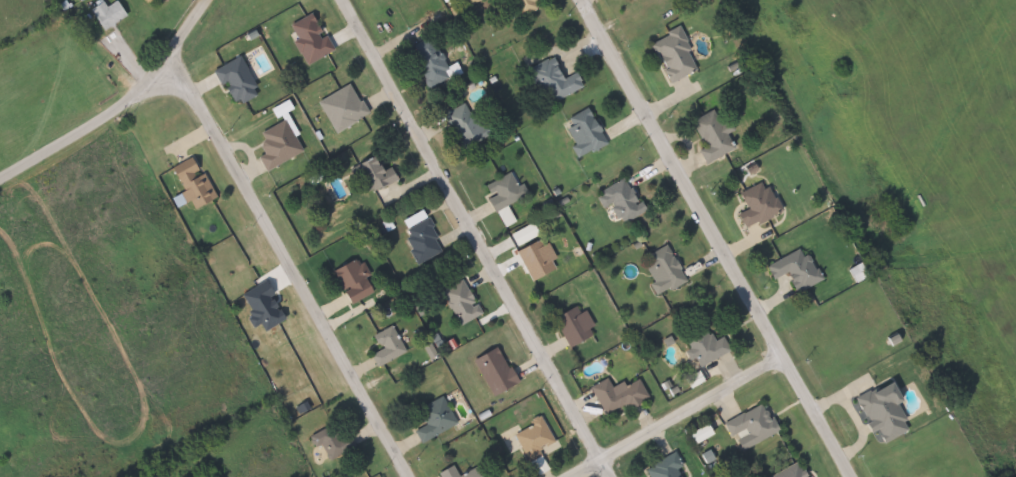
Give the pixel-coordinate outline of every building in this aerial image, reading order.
[(518,15),(546,0),(510,0),(518,15)] [(95,11),(108,3),(111,8),(122,1),(132,17),(106,31),(95,11)] [(676,19),(663,27),(666,31),(647,41),(668,78),(699,61),(676,19)] [(417,56),(420,54),(416,45),(436,37),(449,67),(460,62),(465,75),(431,89),(417,56)] [(574,64),(584,80),(545,104),(522,65),(547,50),(561,72),(574,64)] [(373,115),(340,133),(322,102),(355,84),(373,115)] [(583,100),(558,115),(573,141),(568,144),(574,154),(604,136),(583,100)] [(691,117),(720,103),(741,149),(712,162),(691,117)] [(466,152),(447,116),(469,104),(489,140),(466,152)] [(270,172),(263,158),(272,154),(263,134),(291,120),(307,154),(270,172)] [(396,167),(403,180),(373,195),(360,167),(382,156),(389,171),(396,167)] [(188,193),(176,167),(197,158),(205,175),(209,174),(221,200),(198,211),(195,203),(181,209),(176,198),(188,193)] [(532,193),(502,214),(492,201),(498,197),(491,188),(517,171),(532,193)] [(628,225),(614,205),(609,209),(601,196),(630,177),(651,210),(628,225)] [(787,210),(750,231),(742,216),(753,210),(744,195),(770,180),(787,210)] [(422,264),(404,223),(430,211),(448,252),(422,264)] [(552,240),(564,271),(535,282),(523,251),(552,240)] [(645,259),(674,246),(691,282),(663,296),(645,259)] [(814,253),(827,282),(803,292),(794,274),(778,281),(771,266),(806,250),(808,256),(814,253)] [(338,272),(361,260),(379,293),(355,306),(338,272)] [(466,325),(446,293),(467,280),(487,312),(466,325)] [(261,326),(243,297),(269,281),(292,318),(269,332),(265,324),(261,326)] [(599,338),(572,348),(560,317),(589,306),(598,328),(595,329),(599,338)] [(381,367),(375,355),(385,351),(378,335),(397,327),(410,354),(381,367)] [(689,339),(712,329),(718,342),(728,338),(734,353),(701,367),(689,339)] [(525,384),(499,398),(479,361),(504,347),(525,384)] [(617,388),(629,382),(631,386),(644,380),(653,400),(632,410),(630,405),(609,415),(596,386),(613,379),(617,388)] [(909,404),(903,406),(914,432),(883,445),(863,397),(899,382),(909,404)] [(422,411),(447,397),(462,425),(426,444),(420,432),(430,426),(422,411)] [(728,423),(770,404),(783,433),(746,450),(740,438),(736,440),(728,423)] [(518,432),(547,418),(560,446),(532,460),(518,432)] [(316,435),(346,422),(358,449),(328,462),(316,435)] [(679,453),(691,476),(653,476),(649,469),(679,453)] [(803,462),(811,476),(774,476),(803,462)] [(483,468),(487,476),(447,476),(445,473),(459,467),(464,476),(483,468)]
